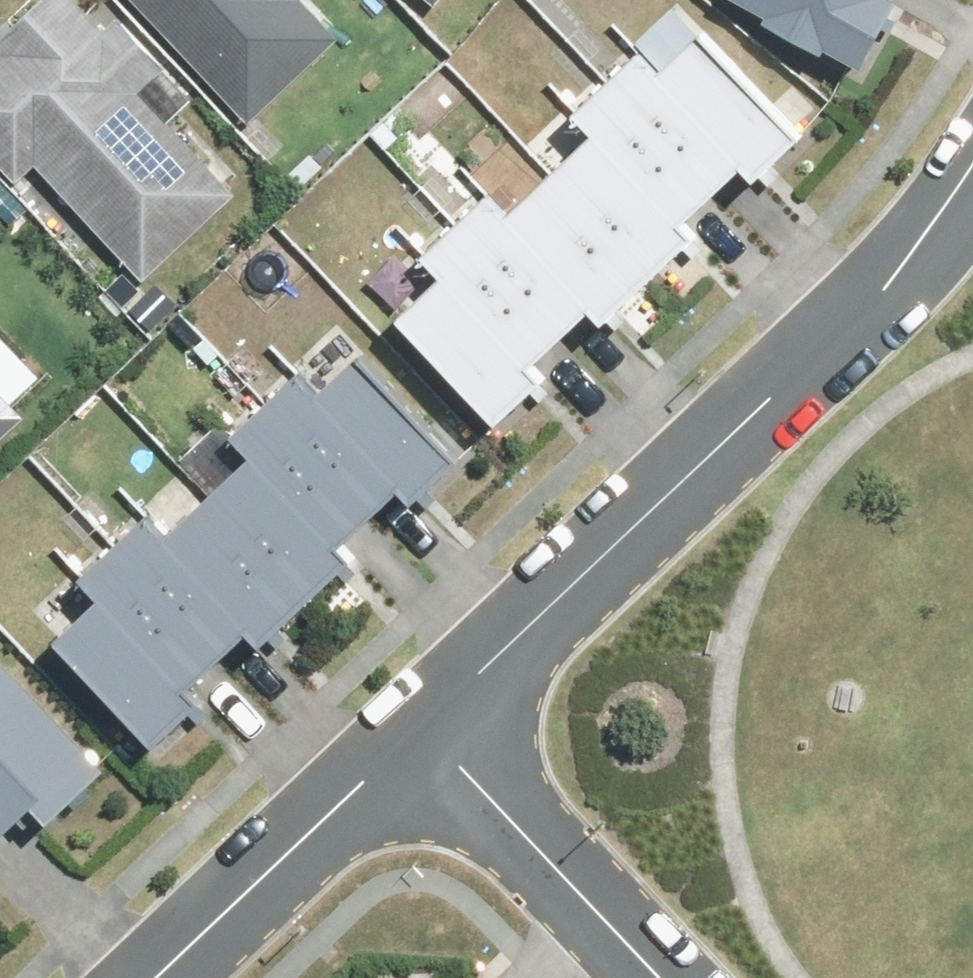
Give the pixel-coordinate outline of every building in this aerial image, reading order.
[(23,182),(44,164),(133,263),(239,168),(161,81),(178,66),(127,10),(111,25),(89,0),(31,0),(0,28),(0,157),(23,182)] [(258,103),(342,21),(322,0),(157,0),(258,103)] [(723,1),(852,66),(884,0),(724,0),(723,1)] [(611,83),(714,188),(750,152),(762,165),(799,129),(694,23),(657,58),(647,48),(611,83)] [(549,165),(653,270),(688,235),(677,224),(714,188),(611,83),(567,123),(580,135),(549,165)] [(464,224),(570,330),(607,293),(617,303),(653,270),(549,165),(514,200),(501,187),(464,224)] [(404,308),(509,413),(544,377),(533,366),(570,330),(464,224),(427,260),(440,273),(404,308)] [(268,407),(371,513),(407,478),(419,490),(456,454),(352,347),(315,383),(305,372),(268,407)] [(24,407),(0,382),(0,430),(24,407)] [(206,488),(308,594),(344,560),(333,549),(371,513),(268,407),(225,446),(237,459),(206,488)] [(120,546),(225,653),(263,617),(272,627),(308,594),(206,488),(170,522),(158,509),(120,546)] [(60,629),(162,735),(198,700),(188,689),(225,653),(120,546),(83,582),(95,595),(60,629)] [(36,810),(54,827),(106,773),(0,672),(0,848),(36,810)]
